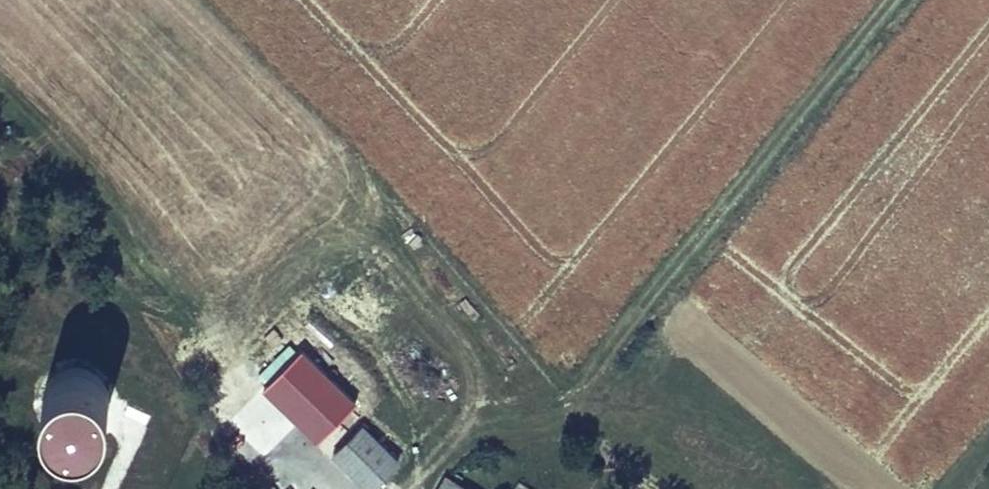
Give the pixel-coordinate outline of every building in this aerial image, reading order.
[(109,457),(115,376),(65,372),(59,454),(109,457)] [(361,427),(333,455),(367,488),(371,488),(397,460),(361,427)]
